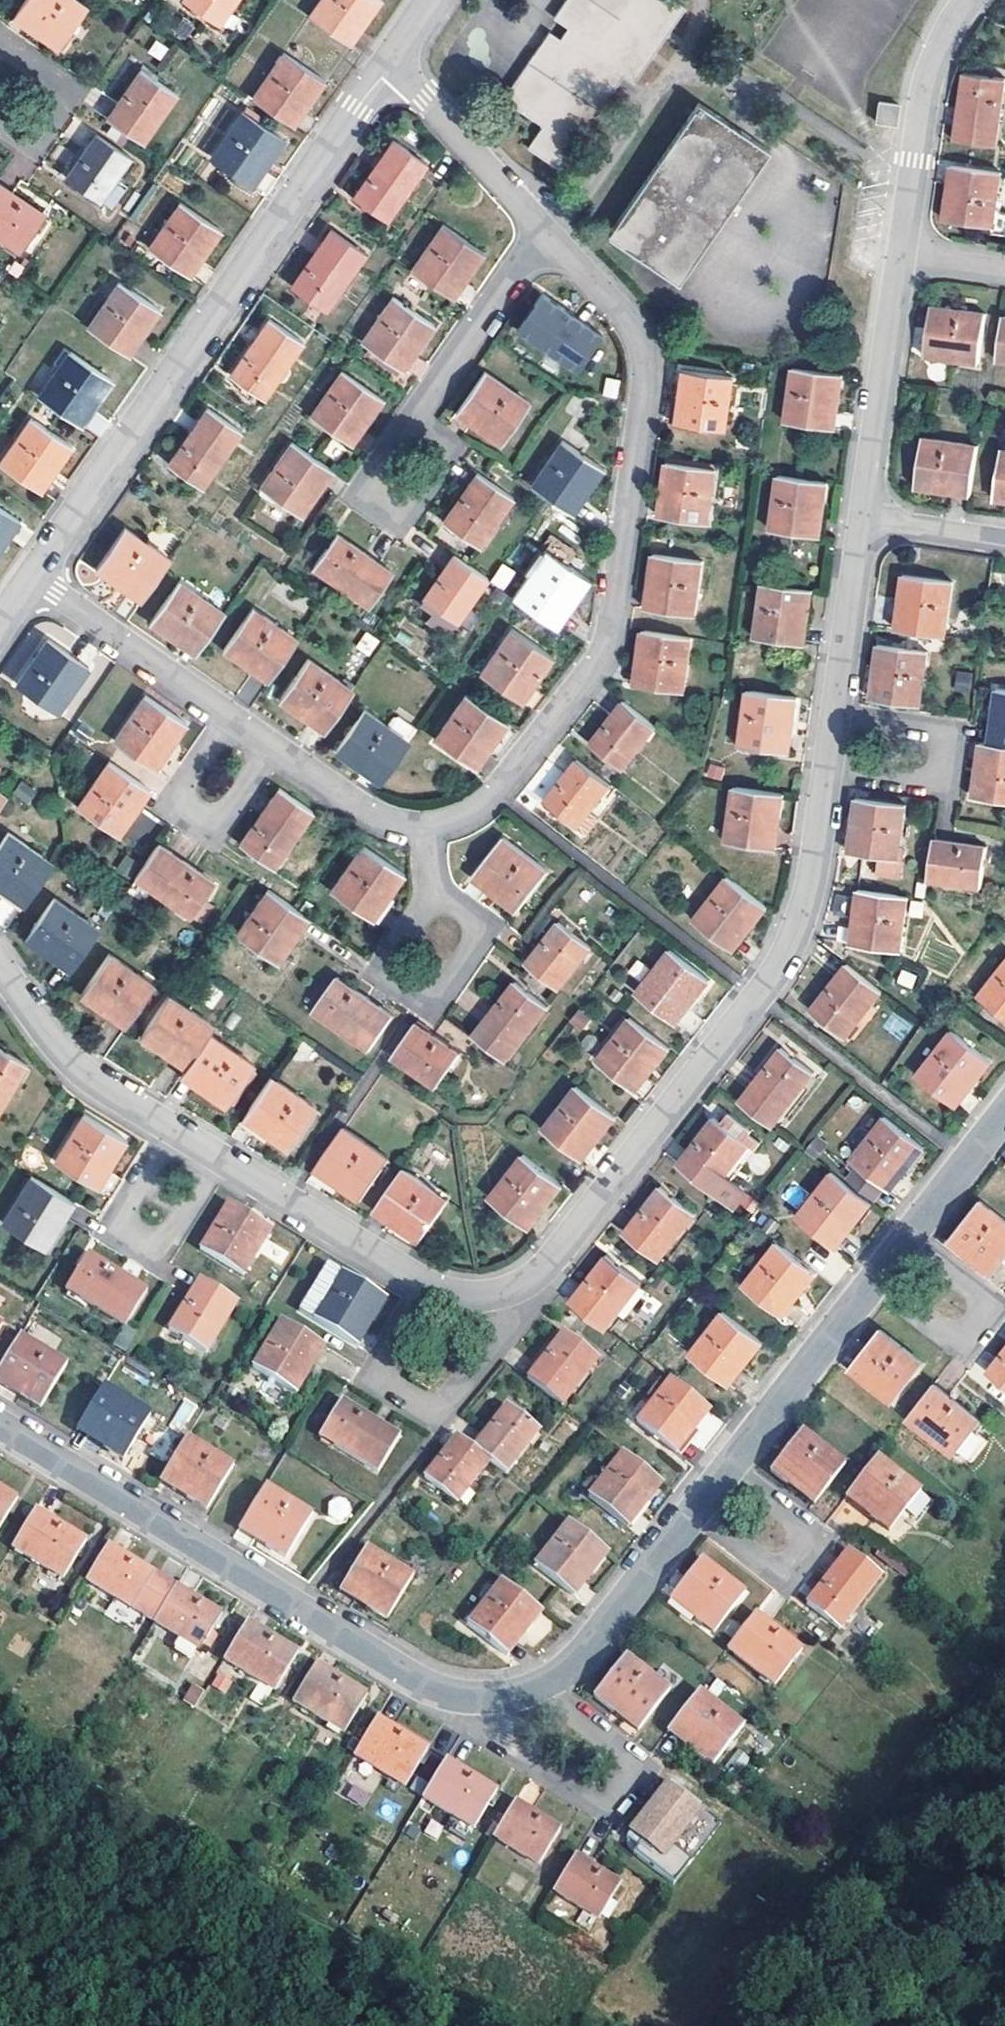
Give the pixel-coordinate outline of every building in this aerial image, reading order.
[(21,11),(47,29),(41,37),(60,50),(89,9),(75,0),(28,0),(21,11)] [(185,3),(221,27),(240,0),(187,0),(185,3)] [(312,17),(347,41),(363,15),(371,20),(384,1),(383,0),(323,0),(312,17)] [(532,145),(564,166),(629,73),(639,80),(691,7),(682,0),(568,0),(558,15),(572,26),(564,36),(554,29),(507,95),(547,123),(532,145)] [(47,29),(21,11),(15,19),(41,37),(47,29)] [(363,15),(347,41),(352,45),(364,29),(371,20),(363,15)] [(285,55),(254,99),(289,123),(306,98),(313,103),(326,83),(285,55)] [(962,136),(1002,141),(1004,116),(1004,73),(971,68),(962,136)] [(143,71),(109,120),(145,145),(179,96),(143,71)] [(296,128),(313,103),(306,98),(289,123),(296,128)] [(884,99),(881,119),(900,122),(903,102),(884,99)] [(704,101),(611,231),(682,280),(774,148),(704,101)] [(243,114),(213,160),(248,183),(265,158),(272,163),(286,142),(243,114)] [(52,167),(66,176),(95,132),(80,123),(52,167)] [(98,136),(68,180),(101,203),(131,159),(98,136)] [(396,138),(357,194),(367,201),(390,218),(430,162),(396,138)] [(255,188),(272,163),(265,158),(248,183),(255,188)] [(952,193),(964,194),(968,163),(957,161),(952,193)] [(949,216),(999,223),(1004,181),(1004,169),(968,163),(964,194),(952,193),(949,216)] [(22,254),(47,217),(0,184),(0,238),(22,254)] [(182,205),(150,250),(184,274),(201,249),(209,253),(223,233),(182,205)] [(446,222),(415,267),(449,291),(453,286),(466,267),(472,271),(487,250),(446,222)] [(334,228),(294,285),(328,307),(367,251),(334,228)] [(190,278),(209,253),(201,249),(184,274),(190,278)] [(456,295),(472,271),(466,267),(453,286),(449,291),(456,295)] [(120,283),(89,329),(123,353),(141,327),(144,329),(147,331),(161,312),(120,283)] [(546,292),(523,326),(579,365),(603,331),(546,292)] [(396,293),(365,339),(400,363),(403,358),(417,338),(423,342),(437,322),(396,293)] [(961,347),(960,355),(985,359),(991,310),(937,303),(931,343),(961,347)] [(272,317),(232,374),(265,397),(305,341),(272,317)] [(123,353),(130,357),(147,331),(144,329),(141,327),(123,353)] [(406,367),(423,342),(417,338),(403,358),(400,363),(406,367)] [(930,352),(960,355),(961,347),(931,343),(930,352)] [(71,352),(40,398),(75,422),(92,397),(95,399),(99,402),(113,381),(71,352)] [(798,365),(791,419),(831,425),(835,396),(844,397),(848,372),(798,365)] [(685,366),(681,392),(690,394),(686,422),(725,427),(733,373),(685,366)] [(344,368),(313,413),(348,437),(366,410),(373,415),(385,396),(344,368)] [(482,428),(503,443),(532,401),(487,369),(463,403),(487,420),(485,424),(482,428)] [(605,378),(602,396),(617,399),(620,380),(605,378)] [(677,420),(686,422),(690,394),(681,392),(677,420)] [(835,396),(831,425),(840,426),(844,397),(835,396)] [(75,422),(82,426),(99,402),(95,399),(92,397),(75,422)] [(463,403),(458,411),(482,428),(485,424),(487,420),(463,403)] [(210,406),(171,463),(204,485),(243,429),(210,406)] [(355,441),(373,415),(366,410),(348,437),(355,441)] [(33,419),(2,464),(36,488),(53,462),(61,467),(74,448),(33,419)] [(928,433),(921,482),(945,486),(945,482),(946,478),(977,482),(983,441),(928,433)] [(567,437),(535,482),(569,506),(585,483),(592,488),(607,466),(567,437)] [(294,440),(263,485),(305,513),(318,494),(311,489),(328,464),(294,440)] [(672,459),(668,484),(672,485),(677,486),(672,516),(712,521),(720,467),(672,459)] [(53,462),(36,488),(43,493),(61,467),(53,462)] [(318,494),(336,469),(328,464),(311,489),(318,494)] [(480,470),(449,513),(486,538),(516,495),(480,470)] [(783,473),(775,527),(815,533),(819,505),(828,506),(832,480),(783,473)] [(945,486),(976,490),(977,482),(946,478),(945,482),(945,486)] [(584,499),(592,488),(585,483),(569,506),(576,511),(584,499)] [(668,484),(663,514),(672,516),(677,486),(672,485),(668,484)] [(819,505),(815,533),(824,534),(828,506),(819,505)] [(13,519),(0,510),(0,538),(13,519)] [(20,525),(13,519),(0,538),(0,546),(4,549),(20,525)] [(126,527),(97,568),(118,582),(120,579),(123,575),(148,592),(171,558),(126,527)] [(340,533),(316,566),(373,605),(396,571),(340,533)] [(548,549),(518,593),(551,616),(567,593),(575,599),(590,578),(548,549)] [(457,551),(425,596),(459,619),(490,574),(457,551)] [(657,552),(654,576),(663,577),(659,608),(699,614),(706,559),(657,552)] [(503,591),(515,572),(502,564),(490,582),(503,591)] [(909,572),(905,597),(913,598),(909,626),(908,628),(950,634),(958,579),(909,572)] [(118,582),(143,599),(148,592),(123,575),(120,579),(118,582)] [(652,589),(650,607),(659,608),(663,577),(654,576),(652,589)] [(181,579),(152,621),(170,633),(171,633),(176,626),(202,644),(226,610),(181,579)] [(767,580),(759,635),(800,640),(801,636),(804,613),(813,614),(817,587),(767,580)] [(551,616),(559,622),(575,599),(567,593),(551,616)] [(905,597),(901,627),(908,628),(909,626),(913,598),(905,597)] [(255,607),(226,647),(246,661),(251,654),(276,671),(300,638),(255,607)] [(800,640),(809,642),(813,614),(804,613),(801,636),(800,640)] [(513,625),(482,670),(524,699),(555,654),(513,625)] [(181,640),(197,651),(202,644),(176,626),(171,633),(181,640)] [(645,629),(642,654),(652,656),(648,684),(688,690),(695,636),(645,629)] [(355,649),(370,657),(379,639),(364,631),(355,649)] [(884,641),(881,663),(889,665),(887,680),(879,678),(876,695),(924,701),(932,647),(884,641)] [(44,646),(18,684),(58,712),(90,666),(74,655),(69,663),(44,646)] [(254,666),(271,678),(276,671),(251,654),(246,661),(254,666)] [(642,654),(638,683),(648,684),(652,656),(642,654)] [(310,657),(282,698),(303,713),(305,710),(308,706),(332,722),(355,687),(310,657)] [(889,665),(881,663),(879,678),(887,680),(889,665)] [(964,667),(962,686),(976,687),(978,669),(964,667)] [(752,688),(744,742),(793,749),(796,729),(788,728),(790,716),(798,718),(801,695),(752,688)] [(468,691),(436,737),(470,760),(487,735),(496,740),(508,721),(468,691)] [(147,694),(116,739),(158,768),(173,745),(188,722),(147,694)] [(628,700),(594,741),(626,767),(660,725),(628,700)] [(303,713),(327,729),(332,722),(308,706),(305,710),(303,713)] [(366,706),(337,748),(360,763),(362,759),(365,755),(388,771),(411,737),(366,706)] [(996,727),(1004,728),(1004,711),(999,710),(996,727)] [(788,728),(796,729),(798,718),(790,716),(788,728)] [(996,727),(995,731),(994,740),(1004,742),(1004,728),(996,727)] [(470,760),(478,765),(487,752),(496,740),(487,735),(470,760)] [(990,770),(994,740),(985,739),(981,769),(990,770)] [(981,769),(977,794),(1004,798),(1004,742),(994,740),(990,770),(981,769)] [(362,759),(360,763),(383,779),(388,771),(365,755),(362,759)] [(582,756),(548,798),(581,824),(593,809),(615,782),(582,756)] [(111,760),(80,804),(120,833),(135,812),(131,809),(128,807),(144,783),(111,760)] [(131,809),(135,812),(151,788),(144,783),(128,807),(131,809)] [(738,785),(730,839),(771,845),(772,840),(775,818),(783,819),(787,792),(738,785)] [(282,786),(243,842),(276,865),(315,809),(282,786)] [(862,795),(853,849),(901,856),(909,802),(862,795)] [(593,809),(581,824),(591,832),(603,817),(593,809)] [(772,840),(771,845),(779,846),(783,819),(775,818),(772,840)] [(0,846),(0,886),(5,889),(10,881),(31,897),(56,863),(10,831),(0,846)] [(506,835),(482,867),(505,885),(499,893),(519,909),(549,869),(506,835)] [(939,836),(933,877),(986,885),(991,844),(939,836)] [(161,842),(137,876),(193,916),(218,882),(161,842)] [(365,844),(334,889),(368,913),(385,888),(392,892),(406,872),(365,844)] [(482,867),(476,875),(499,893),(505,885),(482,867)] [(733,873),(698,917),(730,942),(743,925),(747,920),(756,927),(772,905),(733,873)] [(5,889),(26,904),(31,897),(10,881),(5,889)] [(270,888),(238,933),(279,961),(298,934),(310,916),(270,888)] [(375,917),(392,892),(385,888),(368,913),(375,917)] [(863,888),(858,925),(868,926),(865,943),(905,948),(912,894),(863,888)] [(56,897),(27,938),(48,953),(55,944),(78,960),(101,928),(56,897)] [(562,918),(529,961),(561,986),(593,943),(562,918)] [(743,925),(730,942),(739,949),(756,927),(747,920),(743,925)] [(858,925),(856,941),(865,943),(868,926),(858,925)] [(48,953),(72,969),(78,960),(55,944),(48,953)] [(674,947),(640,990),(672,1016),(690,994),(697,999),(713,978),(674,947)] [(112,954),(83,994),(104,1009),(109,1002),(122,1011),(117,1018),(128,1026),(157,985),(112,954)] [(842,975),(814,1010),(849,1036),(886,989),(851,963),(842,975)] [(984,994),(1004,1010),(1004,966),(984,994)] [(328,992),(316,1010),(372,1048),(395,1015),(339,977),(328,992)] [(517,979),(475,1033),(508,1058),(549,1003),(517,979)] [(672,1016),(679,1022),(697,999),(690,994),(672,1016)] [(171,995),(143,1036),(164,1051),(169,1045),(192,1061),(211,1034),(216,1026),(171,995)] [(104,1009),(117,1018),(122,1011),(109,1002),(104,1009)] [(633,1014),(600,1057),(632,1082),(650,1059),(658,1064),(673,1044),(633,1014)] [(419,1021),(395,1055),(440,1085),(463,1052),(419,1021)] [(957,1028),(922,1072),(953,1096),(972,1073),(975,1076),(980,1079),(995,1059),(957,1028)] [(228,1106),(256,1065),(211,1034),(192,1061),(187,1068),(213,1085),(208,1092),(228,1106)] [(28,1063),(0,1045),(0,1110),(28,1063)] [(164,1051),(187,1068),(192,1061),(169,1045),(164,1051)] [(786,1045),(744,1099),(775,1123),(819,1070),(786,1045)] [(650,1059),(632,1082),(640,1088),(658,1064),(650,1059)] [(187,1068),(182,1075),(208,1092),(213,1085),(187,1068)] [(953,1096),(961,1103),(980,1079),(975,1076),(972,1073),(953,1096)] [(272,1076),(248,1110),(261,1119),(273,1127),(268,1134),(289,1149),(318,1107),(272,1076)] [(580,1083),(547,1126),(579,1152),(581,1148),(597,1128),(604,1133),(619,1114),(580,1083)] [(248,1110),(243,1117),(268,1134),(273,1127),(261,1119),(248,1110)] [(734,1112),(727,1122),(754,1142),(718,1190),(723,1194),(764,1142),(752,1133),(755,1129),(734,1112)] [(84,1113),(56,1160),(91,1182),(106,1156),(114,1161),(127,1138),(84,1113)] [(889,1114),(855,1157),(863,1163),(888,1182),(895,1188),(906,1174),(898,1168),(907,1158),(910,1160),(914,1163),(928,1145),(889,1114)] [(719,1116),(683,1162),(718,1190),(754,1142),(727,1122),(719,1116)] [(347,1126),(318,1167),(331,1176),(337,1168),(349,1177),(343,1185),(363,1198),(392,1157),(347,1126)] [(579,1152),(586,1156),(604,1133),(597,1128),(581,1148),(579,1152)] [(818,1141),(810,1151),(823,1161),(831,1151),(818,1141)] [(527,1152),(493,1196),(526,1222),(545,1198),(551,1202),(566,1183),(527,1152)] [(91,1182),(99,1186),(114,1161),(106,1156),(91,1182)] [(898,1168),(906,1174),(914,1163),(910,1160),(907,1158),(898,1168)] [(878,1194),(888,1182),(863,1163),(854,1175),(878,1194)] [(405,1166),(376,1208),(389,1216),(395,1209),(407,1217),(401,1225),(422,1239),(451,1198),(405,1166)] [(337,1168),(331,1176),(343,1185),(349,1177),(337,1168)] [(836,1170),(801,1215),(834,1240),(853,1216),(856,1219),(860,1221),(875,1201),(836,1170)] [(33,1177),(5,1224),(47,1249),(60,1227),(53,1223),(68,1198),(33,1177)] [(665,1184),(628,1231),(664,1259),(701,1212),(665,1184)] [(53,1223),(60,1227),(75,1202),(68,1198),(53,1223)] [(526,1222),(532,1226),(551,1202),(545,1198),(526,1222)] [(955,1238),(974,1253),(977,1250),(980,1246),(1003,1264),(1004,1262),(1004,1213),(986,1198),(955,1238)] [(231,1202),(203,1249),(244,1274),(257,1253),(251,1249),(266,1224),(231,1202)] [(395,1209),(389,1216),(401,1225),(407,1217),(395,1209)] [(853,1216),(834,1240),(841,1245),(860,1221),(856,1219),(853,1216)] [(257,1253),(273,1227),(266,1224),(251,1249),(257,1253)] [(781,1240),(747,1284),(779,1309),(797,1286),(800,1288),(804,1292),(821,1271),(781,1240)] [(977,1250),(974,1253),(998,1271),(1003,1264),(980,1246),(977,1250)] [(89,1254),(68,1289),(126,1325),(148,1290),(89,1254)] [(577,1296),(574,1300),(610,1328),(647,1281),(611,1254),(577,1296)] [(330,1262),(302,1309),(353,1339),(356,1335),(368,1314),(375,1318),(388,1297),(330,1262)] [(201,1278),(170,1330),(208,1353),(239,1302),(201,1278)] [(779,1309),(786,1315),(804,1292),(800,1288),(797,1286),(779,1309)] [(728,1310),(694,1353),(726,1378),(745,1354),(748,1357),(752,1360),(767,1340),(728,1310)] [(353,1339),(360,1344),(375,1318),(368,1314),(356,1335),(353,1339)] [(283,1319),(254,1365),(298,1391),(310,1370),(303,1366),(318,1340),(283,1319)] [(143,1335),(126,1325),(112,1348),(129,1358),(143,1335)] [(886,1327),(854,1368),(898,1400),(929,1361),(886,1327)] [(568,1331),(531,1377),(565,1404),(601,1358),(568,1331)] [(0,1369),(0,1382),(9,1387),(14,1380),(26,1387),(23,1391),(21,1394),(42,1407),(68,1364),(21,1336),(0,1369)] [(310,1370),(326,1345),(318,1340),(303,1366),(310,1370)] [(991,1370),(1000,1377),(1004,1381),(1004,1353),(991,1370)] [(726,1378),(733,1384),(752,1360),(748,1357),(745,1354),(726,1378)] [(673,1378),(639,1422),(672,1447),(690,1423),(694,1426),(698,1429),(713,1409),(673,1378)] [(9,1387),(21,1394),(23,1391),(26,1387),(14,1380),(9,1387)] [(939,1382),(912,1417),(960,1453),(987,1418),(939,1382)] [(104,1386),(83,1421),(110,1437),(107,1441),(105,1445),(126,1457),(151,1415),(104,1386)] [(182,1430),(197,1406),(185,1398),(170,1422),(182,1430)] [(344,1400),(323,1435),(381,1471),(403,1436),(344,1400)] [(542,1429),(509,1404),(476,1446),(493,1459),(509,1472),(542,1429)] [(701,1451),(723,1422),(710,1413),(689,1441),(701,1451)] [(83,1421),(78,1429),(105,1445),(107,1441),(110,1437),(83,1421)] [(672,1447),(679,1453),(698,1429),(694,1426),(690,1423),(672,1447)] [(806,1430),(775,1470),(795,1485),(798,1481),(801,1477),(825,1495),(849,1464),(806,1430)] [(448,1449),(427,1476),(459,1502),(493,1459),(476,1446),(460,1435),(448,1449)] [(187,1437),(161,1480),(184,1494),(209,1509),(235,1466),(187,1437)] [(626,1452),(592,1495),(632,1526),(641,1515),(666,1482),(626,1452)] [(881,1457),(854,1491),(878,1509),(875,1512),(873,1515),(892,1530),(923,1490),(881,1457)] [(795,1485),(818,1504),(825,1495),(801,1477),(798,1481),(795,1485)] [(267,1485),(246,1520),(272,1536),(268,1544),(288,1556),(314,1514),(267,1485)] [(12,1511),(19,1499),(0,1487),(0,1530),(12,1511)] [(849,1497),(873,1515),(875,1512),(878,1509),(854,1491),(849,1497)] [(350,1504),(334,1496),(327,1511),(342,1519),(350,1504)] [(38,1510),(15,1548),(65,1579),(80,1555),(88,1541),(38,1510)] [(246,1520),(241,1528),(255,1536),(268,1544),(272,1536),(246,1520)] [(571,1521),(538,1564),(571,1589),(589,1565),(593,1567),(597,1570),(612,1552),(571,1521)] [(111,1545),(88,1580),(118,1598),(108,1614),(138,1633),(148,1616),(156,1621),(178,1586),(144,1566),(111,1545)] [(369,1547),(347,1582),(374,1598),(369,1606),(390,1619),(416,1575),(369,1547)] [(854,1552),(811,1605),(843,1630),(886,1577),(854,1552)] [(748,1593),(705,1559),(680,1592),(705,1611),(699,1619),(717,1633),(748,1593)] [(589,1565),(571,1589),(578,1595),(597,1570),(593,1567),(589,1565)] [(506,1579),(471,1623),(504,1649),(523,1625),(526,1627),(530,1630),(545,1610),(506,1579)] [(347,1582),(342,1590),(369,1606),(374,1598),(347,1582)] [(202,1648),(223,1614),(178,1586),(156,1621),(202,1648)] [(677,1596),(674,1600),(699,1619),(705,1611),(680,1592),(677,1596)] [(759,1613),(731,1648),(779,1685),(807,1650),(759,1613)] [(250,1620),(227,1659),(278,1689),(289,1672),(301,1651),(250,1620)] [(504,1649),(511,1654),(530,1630),(526,1627),(523,1625),(504,1649)] [(629,1656),(599,1695),(618,1710),(625,1703),(648,1721),(673,1690),(629,1656)] [(319,1663),(296,1701),(347,1732),(371,1694),(319,1663)] [(225,1693),(235,1675),(220,1667),(210,1685),(225,1693)] [(298,1677),(289,1672),(278,1689),(287,1695),(298,1677)] [(194,1706),(203,1689),(190,1683),(181,1699),(194,1706)] [(746,1725),(704,1692),(679,1724),(703,1742),(700,1746),(697,1750),(716,1764),(746,1725)] [(618,1710),(642,1729),(648,1721),(625,1703),(618,1710)] [(381,1717),(357,1756),(408,1786),(431,1748),(381,1717)] [(679,1724),(673,1732),(697,1750),(700,1746),(703,1742),(679,1724)] [(449,1759),(426,1797),(477,1828),(500,1790),(449,1759)] [(706,1808),(674,1783),(631,1837),(643,1846),(638,1852),(677,1884),(716,1835),(697,1821),(706,1808)] [(365,1806),(370,1794),(351,1785),(346,1797),(365,1806)] [(519,1801),(497,1837),(542,1864),(564,1828),(519,1801)] [(725,1823),(706,1808),(697,1821),(716,1835),(725,1823)] [(580,1855),(557,1891),(603,1918),(625,1883),(580,1855)]
